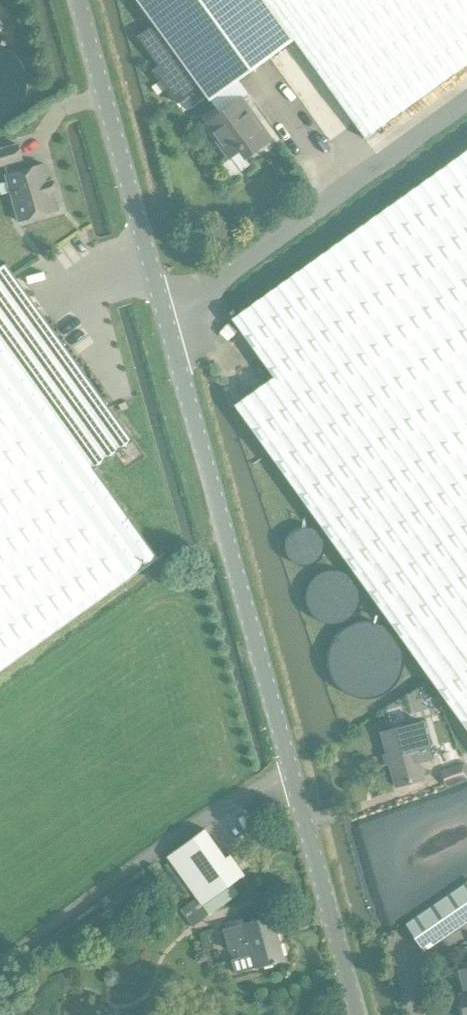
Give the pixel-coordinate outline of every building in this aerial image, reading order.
[(248,0),(135,0),(153,25),(137,37),(159,66),(152,71),(175,103),(198,86),(209,101),(293,40),(271,9),(260,16),(248,0)] [(260,16),(271,9),(293,40),(364,138),(466,64),(466,0),(248,0),(260,16)] [(245,158),(272,140),(242,98),(205,124),(229,158),(239,151),(245,158)] [(57,211),(44,164),(23,171),(20,161),(22,160),(18,145),(0,150),(0,167),(5,165),(7,175),(6,176),(19,222),(57,211)] [(232,319),(274,377),(273,377),(235,405),(290,482),(436,688),(466,731),(466,150),(232,319)] [(132,574),(158,556),(95,468),(134,440),(95,386),(6,262),(0,267),(0,391),(132,574)] [(132,574),(0,391),(0,669),(132,574)] [(436,717),(382,732),(397,786),(423,779),(419,762),(433,758),(441,764),(442,766),(462,760),(444,715),(436,717)] [(204,829),(167,856),(209,915),(239,893),(233,883),(244,875),(229,854),(224,857),(204,829)] [(405,924),(424,952),(466,922),(466,882),(405,924)] [(181,909),(194,925),(208,914),(196,897),(181,909)] [(272,916),(243,924),(223,929),(229,949),(238,947),(241,957),(252,954),(255,967),(284,959),(272,916)] [(457,965),(465,994),(461,995),(466,1014),(466,962),(457,965)]
